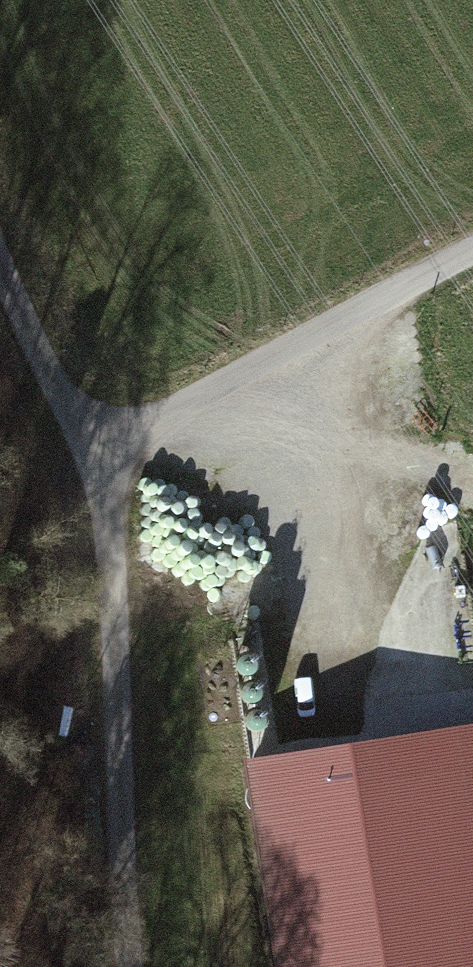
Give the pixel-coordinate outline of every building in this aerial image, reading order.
[(250,651),(246,651),(242,652),(238,655),(236,658),(235,663),(236,667),(239,671),(242,673),(247,674),(251,674),(255,672),(258,668),(259,664),(259,660),(257,656),(254,653),(250,651)] [(259,707),(254,707),(250,708),(247,711),(245,714),(244,719),(245,723),(247,727),(251,729),(255,730),(259,730),(263,728),(266,724),(268,720),(268,716),(266,712),(263,709),(259,707)] [(377,745),(382,779),(456,767),(472,877),(472,730),(377,745)] [(253,765),(285,966),(472,966),(472,877),(456,767),(382,779),(377,745),(253,765)]
